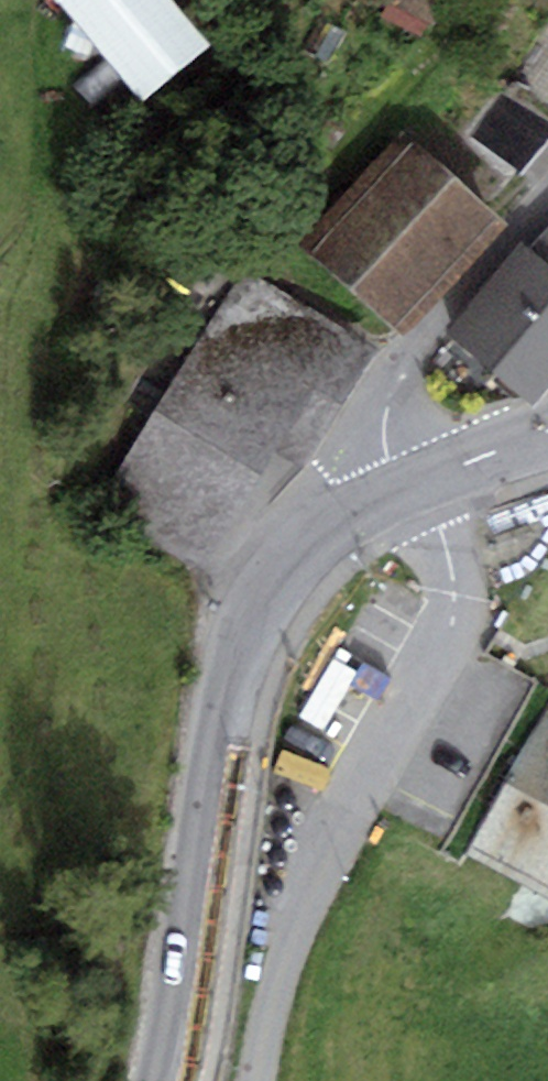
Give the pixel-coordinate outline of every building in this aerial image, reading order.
[(173,0),(57,0),(141,100),(209,43),(173,0)] [(438,0),(385,0),(377,17),(419,38),(438,0)] [(503,92),(547,121),(547,20),(503,92)] [(547,140),(547,121),(503,92),(470,137),(521,175),(547,140)] [(506,227),(402,131),(299,243),(403,338),(506,227)] [(528,246),(519,240),(443,334),(534,409),(547,392),(547,225),(528,246)] [(378,347),(243,266),(96,510),(201,573),(275,450),(305,468),(378,347)] [(546,708),(463,859),(547,905),(547,709),(546,708)]
